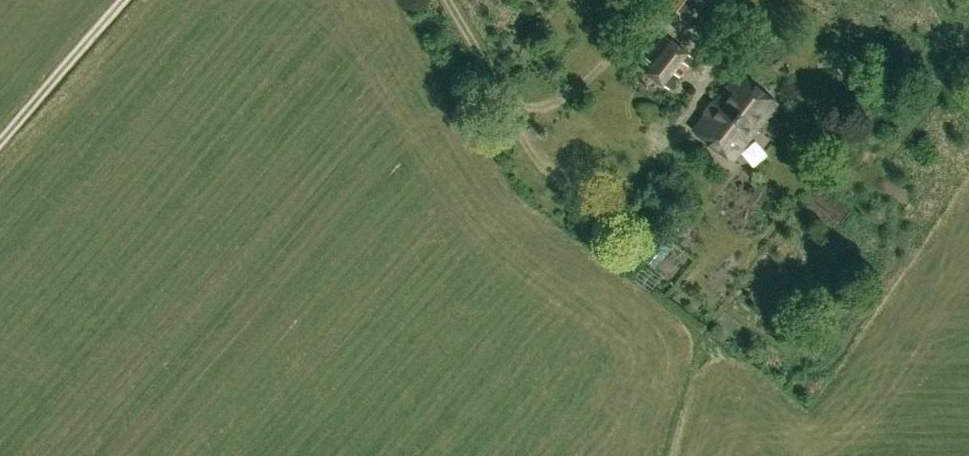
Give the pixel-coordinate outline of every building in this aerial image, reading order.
[(724,13),(715,6),(699,29),(715,41),(731,17),(724,13)] [(667,85),(690,54),(665,35),(641,66),(667,85)] [(732,159),(777,101),(737,70),(692,129),(732,159)]
